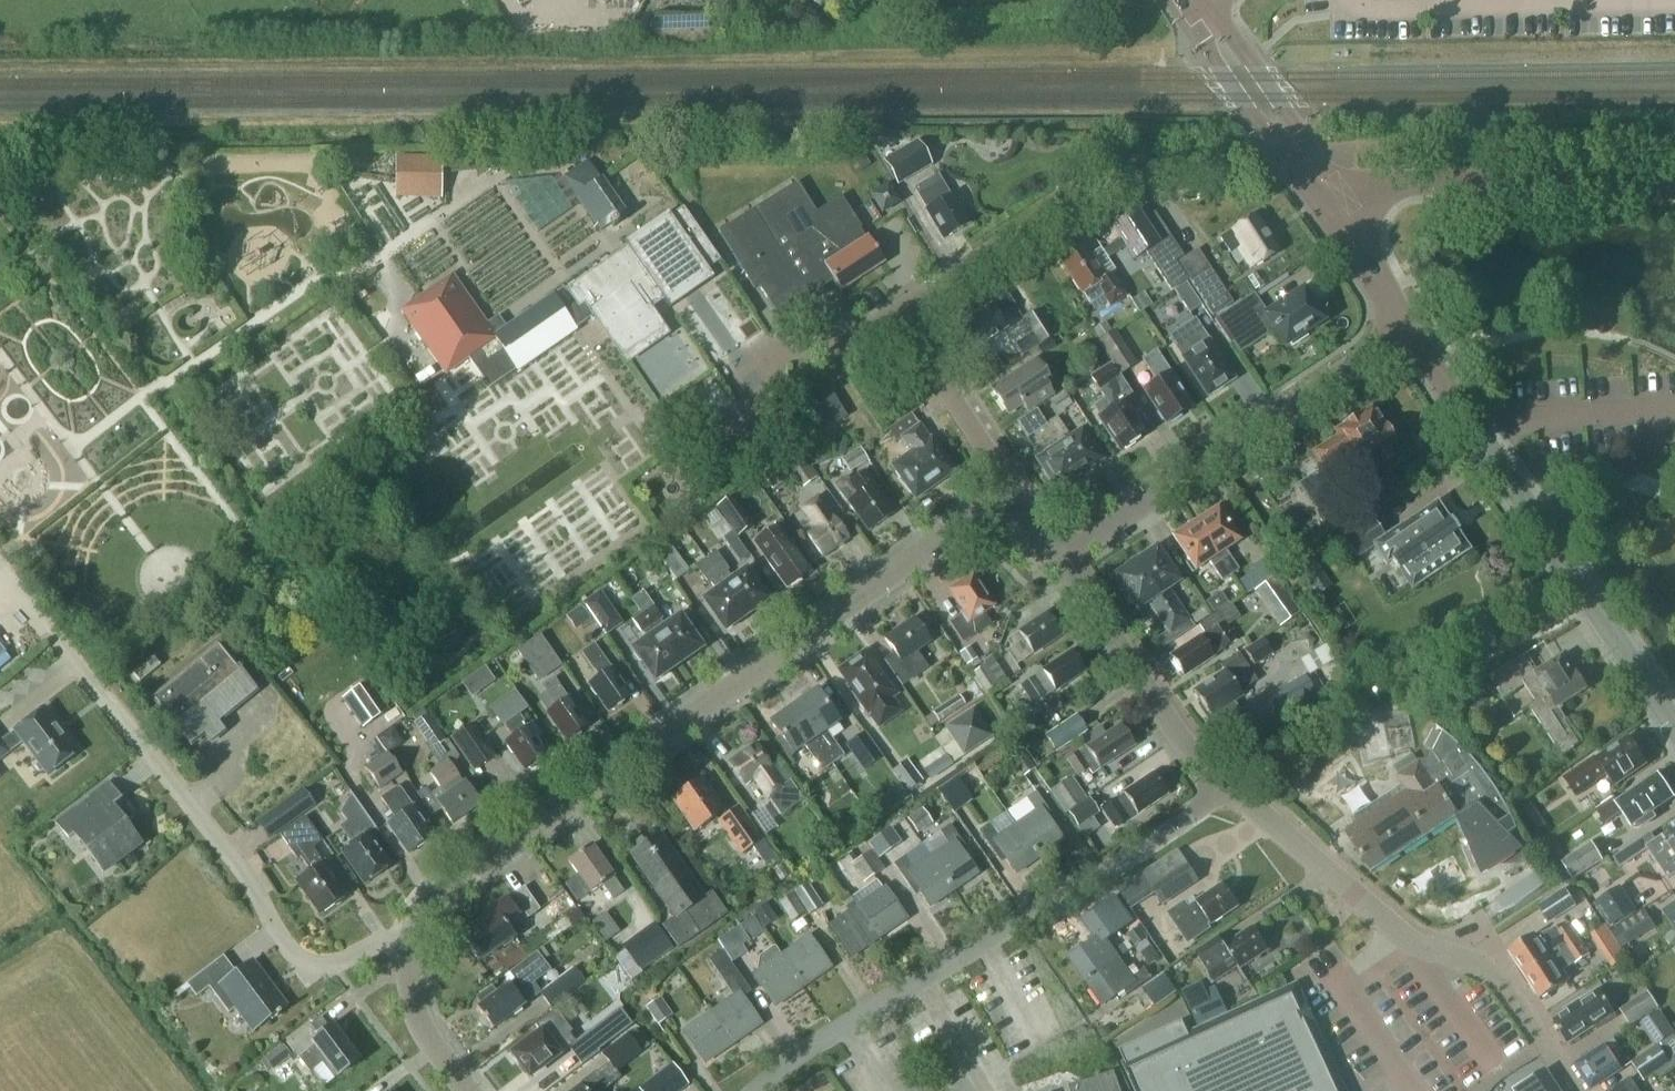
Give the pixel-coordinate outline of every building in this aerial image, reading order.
[(883,159),(898,185),(933,165),(918,139),(883,159)] [(502,171),(556,166),(554,143),(501,148),(501,154),(502,171)] [(861,170),(870,164),(860,149),(851,155),(861,170)] [(501,154),(441,159),(441,178),(502,171),(501,154)] [(441,159),(397,158),(396,194),(441,195),(441,178),(441,159)] [(588,160),(564,177),(602,231),(612,223),(613,225),(618,222),(616,219),(625,213),(588,160)] [(23,185),(27,188),(36,175),(32,172),(29,177),(23,185)] [(941,180),(937,173),(914,187),(918,194),(927,208),(926,209),(933,222),(934,221),(944,238),(968,224),(958,207),(959,204),(955,197),(952,197),(951,194),(950,195),(941,180)] [(553,181),(504,186),(539,234),(573,211),(553,181)] [(866,238),(860,228),(862,227),(852,212),(841,196),(818,211),(798,181),(719,230),(755,288),(759,285),(778,316),(800,302),(812,294),(812,295),(814,297),(816,301),(826,294),(822,288),(821,286),(828,282),(833,278),(841,290),(884,262),(868,237),(866,238)] [(871,195),(882,212),(899,202),(888,184),(871,195)] [(418,298),(401,310),(446,374),(469,358),(484,379),(486,383),(490,388),(502,379),(578,328),(594,317),(591,313),(595,311),(625,354),(661,329),(648,312),(664,300),(670,309),(672,307),(666,298),(684,285),(706,270),(712,279),(714,278),(708,269),(721,260),(683,207),(671,216),(668,212),(666,213),(669,218),(642,237),(629,246),(626,241),(624,242),(627,246),(611,257),(565,289),(504,332),(496,337),(452,274),(418,298)] [(1137,210),(1114,226),(1135,258),(1146,251),(1172,289),(1188,278),(1175,260),(1183,255),(1169,234),(1158,242),(1137,210)] [(1239,246),(1251,266),(1277,250),(1255,216),(1220,239),(1229,253),(1239,246)] [(1104,278),(1083,246),(1061,260),(1090,304),(1102,295),(1109,306),(1128,294),(1113,272),(1104,278)] [(1188,279),(1212,316),(1233,302),(1210,266),(1188,279)] [(1202,304),(1187,281),(1174,290),(1189,313),(1202,304)] [(1310,333),(1308,330),(1322,321),(1324,317),(1325,313),(1322,309),(1318,308),(1314,309),(1302,291),(1267,314),(1254,294),(1215,319),(1231,343),(1256,326),(1263,336),(1275,329),(1287,348),(1310,333)] [(1015,306),(1008,295),(991,306),(958,327),(973,350),(1006,328),(998,317),(1015,306)] [(1056,334),(1039,309),(1024,319),(1040,345),(1056,334)] [(1195,319),(1187,324),(1169,336),(1208,395),(1212,392),(1213,394),(1222,388),(1221,386),(1232,379),(1234,378),(1222,361),(1221,355),(1217,352),(1195,319)] [(1105,321),(1093,330),(1099,339),(1112,331),(1105,321)] [(1098,340),(1120,374),(1137,363),(1115,329),(1112,331),(1099,339),(1098,340)] [(1052,338),(1038,346),(1043,354),(1056,345),(1052,338)] [(1157,350),(1143,359),(1157,381),(1145,389),(1166,422),(1191,406),(1178,385),(1180,384),(1172,371),(1171,372),(1157,350)] [(1052,393),(1041,377),(1044,376),(1034,361),(992,389),(1007,412),(1023,402),(1028,409),(1052,393)] [(1127,447),(1134,443),(1135,440),(1145,433),(1132,413),(1134,412),(1128,403),(1135,399),(1111,362),(1090,376),(1109,404),(1111,402),(1114,407),(1100,416),(1104,423),(1105,427),(1108,429),(1121,449),(1124,447),(1127,447)] [(1064,392),(1051,400),(1059,413),(1072,405),(1064,392)] [(830,427),(847,416),(833,394),(816,404),(830,427)] [(1027,437),(1034,433),(1044,448),(1052,442),(1055,447),(1038,458),(1057,488),(1079,473),(1047,424),(1037,408),(1017,421),(1027,437)] [(1322,468),(1298,483),(1312,505),(1325,496),(1317,485),(1342,469),(1336,459),(1348,451),(1351,456),(1350,457),(1356,467),(1357,466),(1359,469),(1376,459),(1380,465),(1393,457),(1387,446),(1393,442),(1392,440),(1393,435),(1389,428),(1384,427),(1382,425),(1371,409),(1335,431),(1338,436),(1312,452),(1322,468)] [(893,465),(915,497),(953,471),(936,446),(937,445),(932,438),(930,439),(912,415),(890,430),(897,441),(902,437),(912,452),(893,465)] [(1079,473),(1102,459),(1082,429),(1064,441),(1061,436),(1066,433),(1056,418),(1047,424),(1079,473)] [(861,447),(845,457),(853,469),(869,459),(861,447)] [(801,483),(813,474),(800,456),(788,464),(801,483)] [(782,465),(764,477),(772,490),(790,477),(782,465)] [(847,477),(835,485),(855,514),(857,513),(869,530),(893,513),(863,471),(849,481),(847,477)] [(717,506),(738,536),(754,524),(733,495),(717,506)] [(832,517),(818,497),(803,508),(817,528),(808,535),(823,556),(848,538),(833,517),(832,517)] [(1434,503),(1384,538),(1371,519),(1343,538),(1356,557),(1373,546),(1386,565),(1392,561),(1411,589),(1467,552),(1469,550),(1456,532),(1457,531),(1450,520),(1449,520),(1436,502),(1434,503)] [(1238,569),(1225,550),(1238,541),(1215,507),(1194,521),(1230,575),(1238,569)] [(1221,581),(1230,575),(1194,521),(1173,535),(1184,552),(1181,554),(1192,572),(1208,561),(1221,581)] [(788,587),(809,572),(790,545),(794,543),(780,523),(755,540),(768,559),(767,560),(778,577),(780,576),(788,587)] [(733,533),(724,540),(730,549),(739,542),(733,533)] [(683,564),(669,544),(656,553),(670,572),(675,580),(688,572),(683,564)] [(1155,550),(1153,551),(1151,549),(1142,556),(1143,558),(1116,576),(1137,608),(1143,604),(1147,610),(1153,606),(1168,629),(1157,638),(1165,648),(1176,639),(1193,627),(1188,619),(1167,588),(1177,581),(1155,550)] [(716,551),(706,559),(746,615),(754,609),(757,610),(763,605),(764,602),(767,600),(745,570),(732,579),(726,571),(729,570),(716,551)] [(1254,570),(1238,580),(1247,593),(1275,574),(1262,555),(1257,558),(1259,561),(1252,567),(1254,570)] [(738,623),(738,620),(746,615),(706,559),(696,566),(709,584),(711,582),(717,590),(704,600),(725,629),(728,628),(731,628),(738,623)] [(982,612),(993,605),(973,575),(950,590),(961,607),(958,609),(964,617),(952,625),(963,641),(990,623),(982,612)] [(1255,589),(1280,626),(1301,612),(1276,575),(1255,589)] [(1220,591),(1206,601),(1214,612),(1228,603),(1220,591)] [(644,592),(633,599),(679,665),(688,659),(691,659),(699,654),(699,651),(702,649),(687,629),(688,626),(683,619),(680,618),(679,617),(664,627),(659,620),(662,618),(644,592)] [(585,604),(605,633),(620,622),(599,593),(585,604)] [(635,650),(634,653),(639,660),(642,660),(656,681),(659,679),(662,680),(669,674),(670,671),(679,665),(633,599),(643,613),(633,621),(641,632),(643,631),(649,638),(634,649),(635,650)] [(581,605),(566,616),(576,630),(591,619),(581,605)] [(281,607),(277,611),(276,616),(281,621),(287,616),(287,610),(281,607)] [(1201,637),(1198,638),(1196,638),(1190,641),(1189,644),(1171,656),(1183,675),(1213,655),(1222,649),(1235,641),(1223,623),(1226,620),(1220,611),(1199,624),(1205,634),(1201,637)] [(1033,624),(1032,622),(1018,631),(1019,632),(1009,639),(1008,641),(1013,648),(1008,651),(1016,664),(1033,653),(1033,654),(1047,644),(1046,643),(1060,633),(1048,614),(1033,624)] [(902,685),(927,668),(916,652),(931,641),(914,618),(884,638),(894,653),(884,660),(902,685)] [(518,649),(539,680),(562,665),(540,634),(518,649)] [(1244,650),(1254,665),(1273,653),(1263,638),(1244,650)] [(1311,672),(1335,657),(1326,643),(1302,658),(1311,672)] [(590,683),(591,685),(590,688),(595,695),(598,695),(611,713),(613,712),(616,712),(623,708),(623,705),(632,699),(620,681),(621,679),(612,667),(611,668),(594,644),(583,652),(599,676),(590,683)] [(191,743),(255,691),(218,645),(153,697),(191,743)] [(970,646),(960,652),(968,664),(977,658),(970,646)] [(898,694),(887,677),(886,678),(866,651),(865,652),(864,651),(851,659),(852,661),(839,670),(848,683),(845,685),(868,716),(869,715),(879,728),(902,711),(893,698),(898,694)] [(1043,671),(1034,677),(1021,685),(1033,704),(1046,695),(1055,689),(1084,670),(1072,651),(1043,671)] [(1242,695),(1239,691),(1256,680),(1244,662),(1244,661),(1238,652),(1220,665),(1224,671),(1194,691),(1210,716),(1219,710),(1224,718),(1238,709),(1233,701),(1242,695)] [(1538,702),(1531,706),(1543,726),(1544,726),(1563,756),(1575,748),(1574,746),(1580,743),(1565,720),(1567,718),(1559,707),(1587,689),(1586,687),(1587,682),(1582,674),(1577,673),(1576,672),(1574,673),(1563,655),(1536,672),(1524,654),(1490,676),(1504,698),(1527,683),(1538,702)] [(154,655),(133,671),(140,680),(161,663),(154,655)] [(986,692),(999,683),(986,664),(973,672),(986,692)] [(485,666),(461,683),(471,697),(495,680),(485,666)] [(1305,676),(1267,698),(1276,714),(1314,692),(1305,676)] [(589,728),(585,721),(578,710),(579,709),(570,696),(568,698),(559,684),(554,678),(543,686),(547,692),(556,706),(548,712),(568,742),(571,741),(572,743),(582,735),(581,734),(589,728)] [(342,699),(362,728),(386,712),(365,682),(342,699)] [(803,695),(804,699),(793,706),(834,762),(843,755),(826,730),(842,718),(831,702),(826,705),(816,690),(813,693),(810,691),(803,695)] [(518,713),(526,708),(516,693),(492,708),(503,724),(507,721),(516,734),(506,741),(508,743),(507,746),(512,753),(515,753),(527,771),(529,769),(532,770),(539,765),(539,762),(548,756),(536,739),(537,738),(529,725),(527,726),(518,713)] [(959,698),(932,715),(939,725),(966,708),(959,698)] [(822,770),(834,762),(793,706),(783,713),(780,712),(773,716),(774,720),(771,722),(781,737),(777,740),(788,756),(804,744),(822,770)] [(964,752),(997,730),(980,706),(948,727),(964,752)] [(65,732),(64,733),(44,708),(14,731),(2,740),(0,737),(0,761),(12,753),(11,752),(23,743),(47,775),(79,750),(65,732)] [(1056,751),(1087,730),(1076,713),(1045,734),(1056,751)] [(433,749),(446,740),(427,714),(415,723),(433,749)] [(472,723),(452,737),(476,772),(496,758),(472,723)] [(1086,746),(1087,748),(1079,753),(1078,752),(1067,759),(1078,776),(1088,769),(1092,774),(1114,760),(1112,758),(1134,744),(1122,726),(1107,735),(1106,734),(1086,746)] [(392,729),(377,739),(385,752),(400,741),(392,729)] [(851,741),(845,745),(863,770),(869,766),(882,757),(864,731),(851,741)] [(1398,776),(1404,785),(1353,818),(1356,822),(1348,828),(1356,840),(1354,842),(1373,871),(1420,840),(1459,815),(1483,873),(1492,869),(1500,864),(1505,871),(1528,857),(1520,833),(1509,809),(1496,787),(1481,767),(1464,748),(1445,731),(1433,752),(1421,762),(1420,761),(1398,776)] [(1598,759),(1596,756),(1565,778),(1577,796),(1588,788),(1587,786),(1607,773),(1614,784),(1647,762),(1630,737),(1598,759)] [(770,766),(755,745),(730,763),(745,784),(754,777),(769,798),(774,794),(784,787),(783,785),(770,766)] [(1024,776),(1035,768),(1020,746),(1008,754),(1024,776)] [(402,773),(388,753),(365,768),(379,789),(402,773)] [(946,754),(923,769),(930,779),(953,764),(946,754)] [(907,792),(923,781),(907,759),(891,770),(907,792)] [(442,808),(453,823),(480,804),(464,783),(448,761),(430,773),(441,788),(446,784),(451,792),(437,802),(438,802),(429,809),(432,815),(442,808)] [(1166,793),(1154,774),(1124,794),(1115,800),(1115,799),(1101,808),(1115,828),(1128,819),(1127,818),(1136,812),(1137,812),(1139,811),(1142,812),(1148,808),(1148,805),(1166,793)] [(1065,812),(1087,798),(1072,775),(1051,789),(1065,812)] [(1652,811),(1673,797),(1658,775),(1618,802),(1615,797),(1597,809),(1606,823),(1623,811),(1633,826),(1640,822),(1643,826),(1656,817),(1652,811)] [(955,812),(973,799),(957,776),(939,789),(955,812)] [(723,811),(700,778),(672,798),(695,831),(723,811)] [(784,787),(774,794),(785,811),(803,799),(790,780),(783,785),(784,787)] [(111,806),(120,799),(108,783),(57,822),(69,838),(74,835),(103,872),(140,844),(111,806)] [(431,794),(422,800),(429,809),(438,802),(437,802),(451,792),(446,784),(441,788),(431,794)] [(417,792),(422,800),(431,794),(427,786),(417,792)] [(409,854),(434,837),(420,817),(421,816),(414,805),(412,806),(401,790),(402,789),(401,788),(396,787),(381,798),(395,818),(388,823),(409,854)] [(1035,811),(1016,824),(1040,857),(1063,840),(1048,819),(1053,816),(1036,791),(1026,798),(1035,811)] [(351,794),(341,812),(348,822),(342,827),(353,843),(343,850),(366,882),(389,866),(373,843),(374,842),(368,833),(375,828),(351,794)] [(304,813),(293,797),(257,823),(268,839),(304,813)] [(1100,812),(1089,797),(1068,811),(1078,826),(1100,812)] [(1530,801),(1516,811),(1531,834),(1546,825),(1530,801)] [(717,820),(741,854),(752,846),(763,838),(740,805),(717,820)] [(923,809),(907,820),(914,831),(930,820),(923,809)] [(305,816),(280,834),(297,858),(300,856),(310,870),(297,880),(321,914),(347,895),(330,871),(331,870),(324,860),(323,861),(313,848),(323,841),(305,816)] [(829,838),(820,824),(810,830),(819,844),(829,838)] [(949,844),(931,857),(954,890),(977,874),(962,852),(967,848),(950,824),(940,831),(949,844)] [(1001,852),(1016,874),(1040,857),(1016,824),(998,837),(989,824),(979,831),(996,855),(1001,852)] [(1648,849),(1669,878),(1674,874),(1674,827),(1656,840),(1651,833),(1615,858),(1621,867),(1648,849)] [(878,858),(901,843),(891,828),(868,843),(878,858)] [(704,897),(660,833),(652,839),(648,834),(635,843),(639,848),(630,854),(674,917),(662,926),(678,948),(727,914),(711,892),(704,897)] [(763,838),(752,846),(756,850),(767,843),(763,838)] [(1573,877),(1601,859),(1592,843),(1563,860),(1573,877)] [(614,877),(591,845),(568,861),(578,874),(565,883),(578,902),(602,884),(612,899),(623,891),(613,877),(614,877)] [(1163,904),(1199,880),(1179,849),(1142,874),(1163,904)] [(863,882),(884,869),(872,850),(851,864),(863,882)] [(912,869),(903,857),(893,864),(910,888),(915,885),(930,907),(954,890),(931,857),(912,869)] [(1498,913),(1517,904),(1534,893),(1549,880),(1548,879),(1545,883),(1539,873),(1495,901),(1501,911),(1498,912),(1498,913)] [(794,892),(809,915),(822,906),(807,883),(794,892)] [(1223,917),(1224,914),(1238,904),(1237,902),(1237,899),(1233,893),(1230,892),(1224,884),(1210,893),(1209,891),(1196,900),(1197,901),(1189,906),(1186,902),(1170,913),(1180,929),(1185,926),(1194,939),(1211,928),(1208,923),(1211,922),(1214,921),(1217,921),(1223,917)] [(482,916),(485,919),(461,936),(479,961),(515,936),(506,924),(524,911),(528,917),(540,909),(524,887),(482,916)] [(885,887),(857,907),(878,938),(906,918),(885,887)] [(1549,923),(1578,904),(1566,887),(1538,905),(1549,923)] [(1621,887),(1596,904),(1611,927),(1636,910),(1621,887)] [(779,902),(792,921),(805,913),(792,894),(779,902)] [(1128,934),(1141,925),(1123,899),(1110,908),(1128,934)] [(777,922),(764,904),(753,911),(765,930),(777,922)] [(565,916),(571,926),(584,917),(577,907),(565,916)] [(857,907),(829,926),(850,957),(878,938),(857,907)] [(1611,930),(1621,946),(1655,925),(1645,909),(1611,930)] [(565,916),(554,924),(558,929),(561,933),(571,926),(565,916)] [(1070,957),(1086,981),(1120,958),(1106,939),(1119,930),(1113,920),(1088,938),(1091,942),(1070,957)] [(754,921),(741,929),(748,941),(761,932),(754,921)] [(640,971),(673,948),(655,922),(622,945),(640,971)] [(1509,950),(1525,975),(1580,939),(1569,924),(1553,934),(1537,936),(1535,933),(1509,950)] [(1268,948),(1266,946),(1267,943),(1263,937),(1260,936),(1254,927),(1238,938),(1237,936),(1225,944),(1220,936),(1195,952),(1215,982),(1239,965),(1240,967),(1243,965),(1246,965),(1252,961),(1253,958),(1268,948)] [(803,986),(830,967),(809,936),(781,955),(803,986)] [(1565,979),(1567,977),(1560,967),(1558,968),(1557,967),(1572,957),(1576,964),(1590,955),(1580,939),(1525,975),(1540,999),(1567,982),(1565,979)] [(764,967),(753,975),(775,1005),(803,986),(781,955),(775,946),(760,956),(760,961),(764,967)] [(708,960),(721,979),(732,971),(735,969),(722,950),(708,960)] [(509,972),(515,980),(509,984),(509,983),(497,993),(492,986),(479,995),(484,1002),(477,1008),(493,1028),(525,1004),(516,993),(533,981),(534,982),(550,970),(536,952),(509,972)] [(224,956),(187,983),(196,996),(209,986),(229,1012),(238,1005),(256,1027),(286,1004),(253,961),(237,973),(224,956)] [(1133,976),(1120,958),(1086,981),(1103,1005),(1124,990),(1127,995),(1152,977),(1145,968),(1133,976)] [(586,984),(575,969),(541,994),(552,1009),(586,984)] [(1168,971),(1145,985),(1157,1004),(1180,989),(1168,971)] [(1207,983),(1182,995),(1196,1024),(1228,1010),(1217,984),(1210,988),(1207,983)] [(1566,1009),(1567,1011),(1554,1020),(1569,1043),(1595,1025),(1598,1029),(1617,1016),(1599,989),(1581,1001),(1580,1000),(1566,1009)] [(1630,1025),(1659,1006),(1649,991),(1620,1010),(1630,1025)] [(739,993),(711,1012),(733,1043),(760,1024),(739,993)] [(1139,1090),(1338,1090),(1328,1069),(1293,994),(1193,1040),(1183,1020),(1120,1049),(1139,1090)] [(658,1024),(673,1014),(661,996),(646,1006),(658,1024)] [(1655,1045),(1674,1034),(1661,1010),(1641,1022),(1655,1045)] [(733,1043),(711,1012),(684,1031),(705,1062),(733,1043)] [(600,1051),(599,1049),(631,1025),(621,1013),(571,1051),(581,1065),(600,1051)] [(559,1054),(550,1043),(564,1032),(556,1021),(542,1032),(541,1031),(513,1052),(512,1051),(508,1053),(529,1080),(532,1077),(531,1076),(559,1054)] [(337,1076),(359,1060),(332,1025),(319,1035),(311,1024),(286,1043),(298,1059),(299,1058),(310,1072),(325,1060),(337,1076)] [(620,1077),(616,1073),(642,1052),(636,1045),(627,1033),(601,1053),(609,1064),(596,1073),(595,1072),(571,1090),(602,1090),(620,1077)] [(1622,1069),(1614,1058),(1623,1052),(1614,1038),(1575,1064),(1591,1089),(1622,1069)] [(292,1056),(283,1044),(260,1061),(267,1070),(271,1068),(273,1070),(292,1056)] [(1662,1050),(1671,1063),(1664,1068),(1668,1073),(1674,1069),(1674,1052),(1670,1044),(1662,1050)] [(1659,1045),(1632,1063),(1645,1081),(1664,1068),(1671,1063),(1662,1050),(1659,1045)] [(659,1090),(678,1090),(687,1084),(672,1064),(651,1080),(659,1090)] [(1115,1070),(1101,1075),(1096,1073),(1094,1077),(1084,1081),(1082,1081),(1077,1090),(1122,1090),(1115,1070)] [(1547,1070),(1515,1090),(1561,1090),(1547,1070)] [(1628,1079),(1610,1090),(1636,1090),(1628,1079)]
